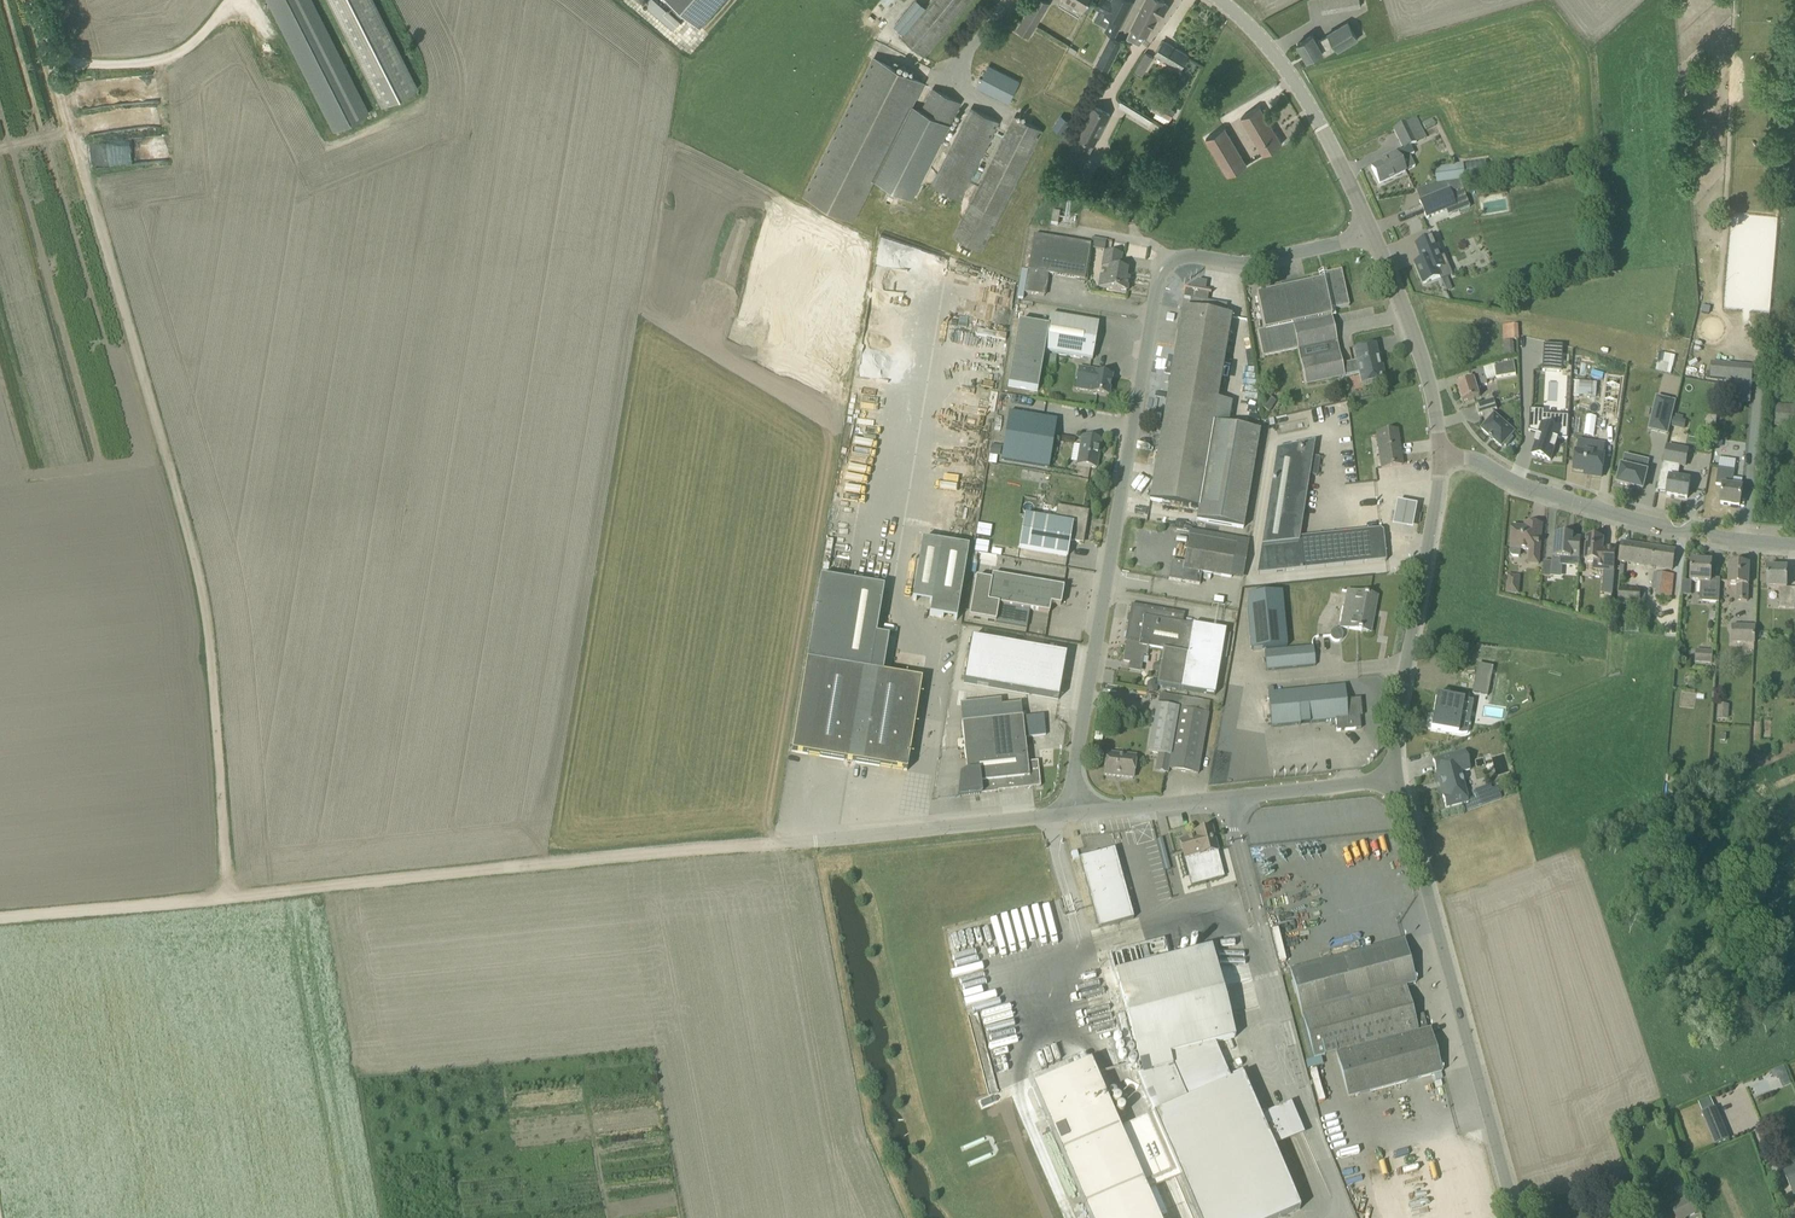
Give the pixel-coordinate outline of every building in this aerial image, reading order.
[(334,130),(369,112),(312,0),(268,0),(334,130)] [(373,0),(328,0),(382,106),(417,88),(373,0)] [(680,20),(657,0),(639,0),(672,29),(680,20)] [(672,2),(667,8),(681,19),(685,14),(699,25),(720,0),(670,0),(672,2)] [(926,7),(904,33),(900,38),(923,57),(970,0),(931,0),(926,7)] [(1030,8),(1017,29),(1028,36),(1048,3),(1043,0),(1035,0),(1033,2),(1029,0),(1026,6),(1030,8)] [(1059,4),(1069,10),(1074,1),(1085,7),(1089,0),(1062,0),(1059,4)] [(1132,1),(1131,0),(1100,0),(1097,7),(1106,11),(1105,13),(1115,18),(1113,21),(1111,20),(1106,29),(1115,34),(1132,1)] [(1147,35),(1157,16),(1161,18),(1168,4),(1164,2),(1165,1),(1163,0),(1146,0),(1132,28),(1147,35)] [(1361,6),(1360,0),(1320,0),(1322,12),(1361,6)] [(1317,41),(1313,34),(1297,43),(1307,60),(1322,51),(1324,55),(1337,48),(1338,50),(1358,39),(1348,22),(1328,34),(1329,34),(1317,41)] [(1108,70),(1123,42),(1110,36),(1096,63),(1108,70)] [(1163,41),(1156,54),(1180,68),(1188,56),(1163,41)] [(1145,52),(1133,71),(1142,76),(1153,57),(1145,52)] [(874,178),(911,107),(923,83),(873,58),(804,193),(854,218),(874,178)] [(1008,102),(1019,81),(988,65),(977,87),(1008,102)] [(921,110),(949,124),(960,102),(932,88),(921,110)] [(1153,116),(1168,124),(1175,110),(1155,99),(1150,109),(1156,112),(1153,116)] [(1132,114),(1135,109),(1121,101),(1118,105),(1132,114)] [(1076,136),(1073,142),(1059,167),(1070,173),(1083,149),(1090,152),(1094,145),(1095,145),(1111,113),(1091,104),(1075,136),(1076,136)] [(1241,117),(1257,144),(1263,155),(1282,144),(1260,106),(1241,117)] [(911,107),(874,178),(891,187),(885,198),(892,202),(898,190),(912,198),(949,126),(911,107)] [(971,108),(967,115),(932,184),(959,198),(998,121),(971,108)] [(1070,121),(1061,115),(1052,128),(1062,134),(1070,121)] [(1145,115),(1142,120),(1149,124),(1152,119),(1145,115)] [(980,250),(1042,130),(1014,116),(953,236),(980,250)] [(1404,149),(1396,153),(1383,160),(1384,161),(1371,168),(1379,184),(1405,171),(1400,160),(1409,155),(1414,153),(1410,146),(1416,143),(1406,123),(1394,129),(1404,149)] [(1247,165),(1246,164),(1225,127),(1206,138),(1228,176),(1247,165)] [(1455,165),(1435,167),(1437,184),(1457,181),(1455,165)] [(1420,202),(1426,217),(1427,219),(1457,206),(1451,190),(1420,202)] [(1058,225),(1060,213),(1053,211),(1051,224),(1058,225)] [(1090,248),(1091,245),(1034,236),(1025,292),(1045,296),(1046,289),(1044,288),(1046,274),(1085,281),(1090,248)] [(1091,245),(1090,248),(1104,250),(1106,240),(1092,237),(1091,245)] [(1435,238),(1431,239),(1417,245),(1423,261),(1416,264),(1424,284),(1440,278),(1441,280),(1453,275),(1445,256),(1442,257),(1435,238)] [(1109,268),(1106,289),(1126,292),(1129,279),(1125,279),(1127,270),(1119,269),(1121,255),(1105,252),(1102,267),(1109,268)] [(1256,295),(1264,330),(1257,331),(1263,357),(1298,349),(1306,386),(1345,377),(1345,376),(1342,365),(1330,310),(1349,306),(1341,270),(1312,277),(1313,283),(1256,295)] [(1260,432),(1228,427),(1213,425),(1218,400),(1231,317),(1225,316),(1227,305),(1203,301),(1207,282),(1198,281),(1185,289),(1183,289),(1183,290),(1185,290),(1184,298),(1190,299),(1189,310),(1182,309),(1150,501),(1199,509),(1197,521),(1244,528),(1260,432)] [(1050,316),(1048,328),(1019,323),(1008,386),(1038,391),(1044,352),(1092,360),(1098,324),(1050,316)] [(1518,324),(1503,325),(1504,340),(1519,340),(1518,324)] [(1514,340),(1504,341),(1505,357),(1515,356),(1514,340)] [(1356,362),(1342,365),(1345,376),(1358,373),(1361,385),(1385,380),(1381,362),(1379,363),(1375,345),(1353,350),(1356,362)] [(1543,372),(1560,373),(1561,346),(1545,345),(1543,372)] [(1657,352),(1654,370),(1671,373),(1674,356),(1657,352)] [(1514,362),(1499,365),(1499,366),(1495,366),(1497,378),(1516,375),(1514,362)] [(1472,373),(1474,380),(1458,385),(1463,402),(1480,397),(1477,386),(1487,383),(1483,369),(1472,373)] [(1075,391),(1097,395),(1109,397),(1112,377),(1078,371),(1075,391)] [(1606,399),(1609,382),(1580,376),(1575,401),(1593,405),(1594,396),(1606,399)] [(1752,382),(1727,380),(1725,401),(1750,404),(1752,382)] [(1655,397),(1647,430),(1667,435),(1675,401),(1655,397)] [(1482,430),(1502,447),(1504,445),(1507,447),(1514,439),(1511,437),(1515,433),(1495,415),(1493,411),(1497,410),(1494,400),(1476,406),(1479,416),(1483,415),(1486,425),(1482,430)] [(1603,417),(1617,419),(1620,402),(1605,400),(1603,417)] [(1775,427),(1794,428),(1794,406),(1776,404),(1775,427)] [(1346,408),(1335,410),(1341,434),(1351,431),(1346,408)] [(1535,446),(1535,447),(1536,447),(1533,458),(1551,463),(1554,452),(1556,452),(1556,451),(1558,443),(1559,442),(1557,442),(1558,440),(1568,441),(1569,417),(1559,416),(1558,427),(1544,426),(1545,411),(1530,410),(1529,434),(1539,437),(1539,439),(1537,439),(1537,440),(1536,446),(1535,446)] [(1009,413),(1002,461),(1049,468),(1057,420),(1009,413)] [(1684,430),(1686,420),(1674,418),(1672,427),(1684,430)] [(1376,434),(1381,468),(1402,465),(1397,431),(1376,434)] [(1082,437),(1077,465),(1096,468),(1101,440),(1082,437)] [(1258,574),(1386,561),(1385,552),(1381,552),(1379,533),(1299,542),(1315,442),(1277,451),(1258,574)] [(1605,453),(1606,444),(1590,442),(1589,451),(1579,450),(1578,449),(1575,468),(1586,470),(1594,471),(1594,474),(1603,475),(1606,453),(1605,453)] [(1666,462),(1664,462),(1662,476),(1670,478),(1667,496),(1687,499),(1690,480),(1678,478),(1680,465),(1686,466),(1688,450),(1668,447),(1666,462)] [(1622,467),(1619,484),(1629,487),(1636,489),(1636,488),(1644,490),(1647,473),(1622,467)] [(1743,488),(1734,486),(1733,486),(1735,470),(1718,468),(1716,485),(1723,486),(1721,504),(1740,507),(1743,488)] [(1415,508),(1396,504),(1391,528),(1411,532),(1415,508)] [(1019,549),(1056,555),(1068,557),(1070,542),(1083,544),(1089,511),(1057,506),(1055,522),(1024,516),(1019,549)] [(1521,555),(1521,550),(1530,551),(1529,564),(1539,565),(1542,525),(1525,524),(1525,528),(1513,527),(1511,549),(1512,549),(1511,554),(1513,557),(1519,557),(1521,555)] [(1579,566),(1580,559),(1582,538),(1573,537),(1573,536),(1554,534),(1552,557),(1561,558),(1560,566),(1575,567),(1575,566),(1579,566)] [(1184,563),(1172,561),(1169,580),(1200,585),(1202,573),(1231,578),(1237,544),(1188,536),(1184,563)] [(1594,570),(1614,571),(1616,549),(1602,548),(1603,540),(1587,539),(1585,562),(1595,563),(1594,570)] [(922,540),(912,600),(959,608),(969,548),(922,540)] [(1620,562),(1672,570),(1675,550),(1623,543),(1620,562)] [(1551,577),(1553,562),(1544,561),(1542,577),(1551,577)] [(1692,561),(1691,573),(1691,583),(1701,584),(1700,602),(1719,603),(1721,579),(1711,578),(1712,563),(1692,561)] [(1730,565),(1729,577),(1729,586),(1737,587),(1736,602),(1748,602),(1749,566),(1730,565)] [(1787,592),(1787,589),(1787,581),(1787,569),(1768,568),(1768,580),(1767,589),(1780,589),(1779,599),(1787,600),(1787,609),(1794,609),(1794,592),(1787,592)] [(1655,597),(1670,599),(1673,575),(1658,573),(1655,597)] [(1508,574),(1506,594),(1519,595),(1521,575),(1508,574)] [(976,578),(969,618),(993,622),(996,604),(1049,614),(1051,604),(1061,606),(1064,588),(992,575),(991,581),(976,578)] [(792,752),(859,763),(880,637),(875,636),(883,589),(821,578),(807,661),(792,752)] [(1247,601),(1252,648),(1288,644),(1282,586),(1249,589),(1247,601)] [(1640,604),(1641,590),(1619,589),(1618,603),(1640,604)] [(1347,592),(1341,627),(1368,632),(1371,616),(1373,616),(1377,597),(1347,592)] [(1125,642),(1128,642),(1138,644),(1138,646),(1149,648),(1163,650),(1157,686),(1214,696),(1226,632),(1182,624),(1184,615),(1131,605),(1125,642)] [(1732,625),(1732,643),(1755,644),(1756,626),(1732,625)] [(1331,639),(1332,639),(1333,640),(1333,641),(1334,641),(1335,642),(1337,642),(1338,642),(1339,641),(1340,641),(1341,640),(1342,640),(1342,639),(1343,638),(1343,637),(1343,635),(1343,634),(1343,633),(1342,632),(1342,631),(1341,631),(1340,630),(1339,629),(1338,629),(1337,629),(1336,629),(1335,629),(1334,630),(1333,630),(1332,631),(1331,632),(1331,633),(1330,634),(1330,635),(1330,636),(1331,638),(1331,639)] [(922,680),(882,673),(888,638),(880,637),(859,763),(907,771),(922,680)] [(972,638),(964,683),(1059,700),(1067,654),(972,638)] [(1148,657),(1149,648),(1138,646),(1138,644),(1128,642),(1128,647),(1126,647),(1124,662),(1142,665),(1144,656),(1148,657)] [(1265,651),(1267,670),(1314,666),(1313,647),(1265,651)] [(1695,662),(1712,664),(1714,651),(1696,650),(1695,662)] [(1477,666),(1471,694),(1487,697),(1487,695),(1492,670),(1477,666)] [(1154,692),(1154,691),(1155,682),(1155,681),(1151,681),(1147,683),(1146,691),(1154,692)] [(1272,727),(1336,720),(1337,732),(1361,729),(1359,710),(1362,710),(1361,699),(1346,700),(1345,685),(1268,694),(1272,727)] [(1160,694),(1158,705),(1157,705),(1149,753),(1158,754),(1155,771),(1168,773),(1169,769),(1198,774),(1208,715),(1207,714),(1209,703),(1160,694)] [(1431,730),(1464,735),(1464,734),(1460,733),(1461,720),(1458,720),(1461,702),(1458,701),(1438,698),(1438,696),(1436,696),(1433,715),(1437,716),(1435,728),(1431,727),(1431,730)] [(1729,719),(1730,705),(1719,704),(1718,718),(1729,719)] [(1044,716),(1023,718),(1025,737),(1046,735),(1044,716)] [(1023,717),(962,723),(968,784),(980,783),(981,794),(996,793),(996,792),(1041,787),(1038,762),(1028,763),(1025,737),(1023,718),(1023,717)] [(1216,750),(1232,750),(1233,740),(1226,740),(1226,729),(1217,728),(1216,750)] [(1438,771),(1445,795),(1443,796),(1446,808),(1468,802),(1460,773),(1470,770),(1465,752),(1457,755),(1456,754),(1433,760),(1436,772),(1438,771)] [(1133,778),(1135,757),(1107,754),(1104,775),(1133,778)] [(1478,804),(1502,799),(1498,785),(1475,790),(1478,804)] [(1787,808),(1781,793),(1768,798),(1774,813),(1787,808)] [(1180,841),(1184,859),(1200,855),(1217,851),(1211,829),(1194,833),(1195,837),(1180,841)] [(1098,929),(1133,919),(1114,850),(1079,859),(1098,929)] [(1077,851),(1071,853),(1073,860),(1079,858),(1077,851)] [(1221,860),(1226,879),(1238,876),(1233,857),(1221,860)] [(1348,1098),(1430,1076),(1441,1073),(1430,1030),(1427,1030),(1423,1014),(1413,1017),(1405,987),(1415,985),(1403,939),(1290,970),(1314,1058),(1335,1052),(1348,1098)] [(1172,1067),(1187,1100),(1153,1115),(1159,1127),(1198,1217),(1281,1217),(1300,1210),(1271,1143),(1302,1130),(1291,1103),(1260,1116),(1252,1099),(1250,1100),(1241,1080),(1232,1084),(1215,1043),(1235,1038),(1211,948),(1115,973),(1138,1063),(1147,1061),(1150,1073),(1172,1067)] [(990,1095),(999,1093),(979,1019),(970,1021),(990,1095)] [(1321,1058),(1306,1061),(1308,1069),(1323,1065),(1321,1058)] [(1772,1069),(1771,1076),(1779,1078),(1781,1071),(1772,1069)] [(1702,1114),(1715,1146),(1729,1141),(1716,1108),(1702,1114)] [(1784,1173),(1794,1196),(1794,1195),(1794,1168),(1784,1173)] [(1691,1196),(1679,1201),(1688,1217),(1699,1212),(1691,1196)]
